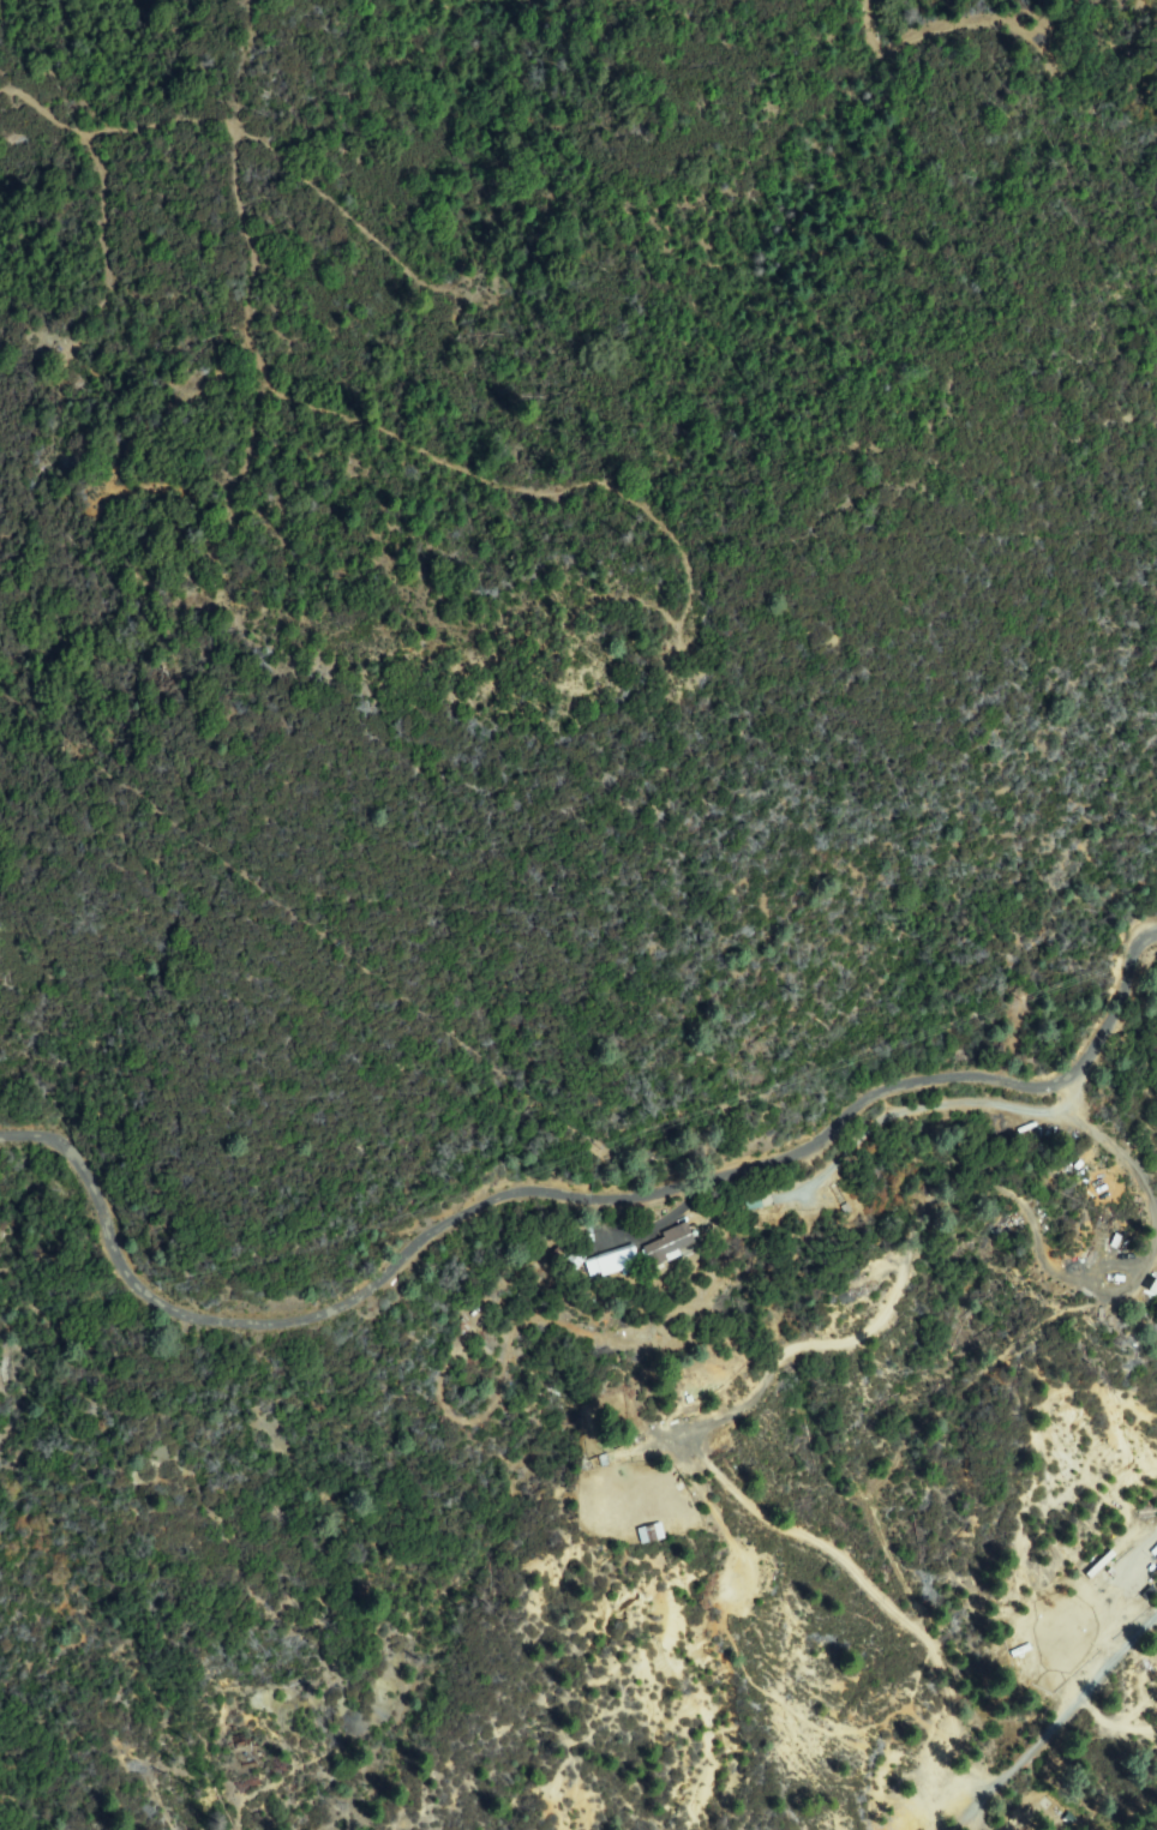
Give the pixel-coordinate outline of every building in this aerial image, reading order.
[(687,1223),(697,1240),(654,1268),(643,1252),(687,1223)] [(635,1248),(639,1265),(591,1278),(587,1261),(635,1248)] [(1134,1292),(1147,1300),(1154,1288),(1141,1281),(1134,1292)] [(633,1543),(660,1541),(659,1526),(633,1527),(633,1543)]
